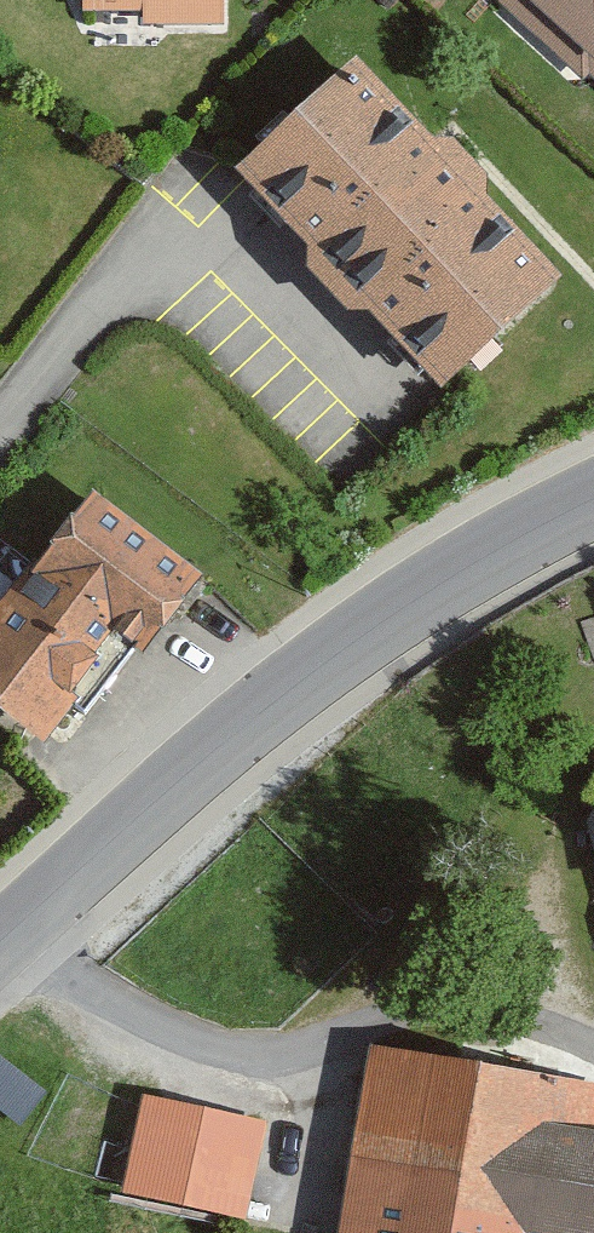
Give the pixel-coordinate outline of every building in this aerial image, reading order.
[(92,12),(228,13),(228,0),(92,0),(92,12)] [(593,76),(593,0),(512,0),(593,76)] [(575,287),(367,67),(247,179),(455,399),(575,287)] [(0,627),(0,711),(48,748),(133,638),(157,656),(214,583),(101,496),(0,627)] [(371,1055),(342,1232),(593,1232),(593,1090),(371,1055)]
